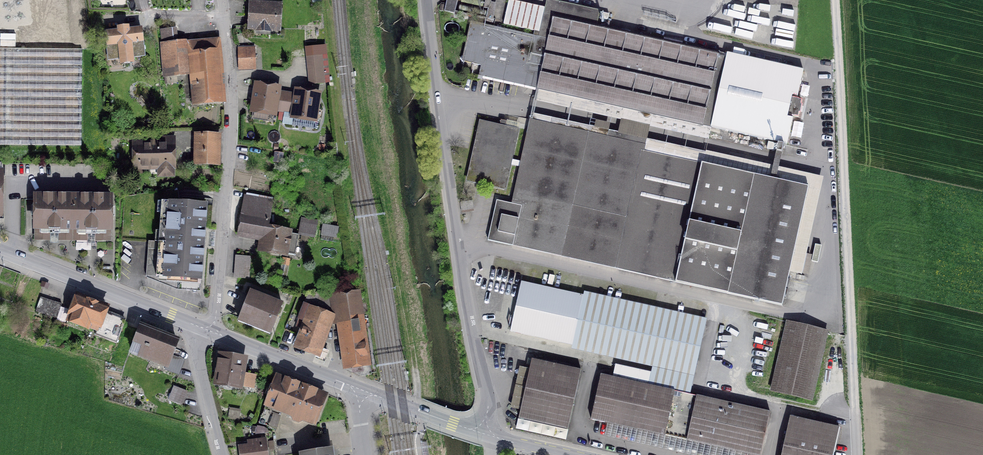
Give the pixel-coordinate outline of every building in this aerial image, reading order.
[(444,11),(454,14),(455,12),(487,19),(491,1),(488,0),(447,0),(444,11)] [(535,35),(528,70),(535,71),(533,82),(538,83),(536,89),(711,128),(787,144),(793,115),(797,116),(801,100),(797,99),(803,70),(727,53),(726,57),(718,55),(719,52),(682,44),(682,42),(664,38),(663,40),(597,25),(600,11),(552,0),(547,0),(545,7),(512,0),(509,0),(503,24),(536,31),(535,35)] [(252,5),(251,26),(276,27),(278,7),(273,7),(273,3),(257,2),(257,6),(252,5)] [(641,30),(683,39),(686,29),(643,19),(641,30)] [(525,83),(528,70),(535,35),(473,22),(466,55),(473,56),(472,63),(482,65),(479,76),(504,81),(505,78),(525,83)] [(119,32),(106,33),(109,59),(121,58),(121,64),(132,62),(132,57),(144,56),(141,29),(128,31),(127,27),(119,28),(119,32)] [(165,75),(179,74),(178,64),(177,44),(178,44),(176,29),(161,30),(165,75)] [(219,45),(218,40),(178,44),(177,44),(178,64),(194,62),(195,74),(191,75),(192,84),(193,84),(193,88),(191,88),(192,103),(220,100),(215,45),(219,45)] [(81,146),(82,50),(0,49),(0,145),(81,146)] [(238,49),(239,70),(255,69),(255,49),(238,49)] [(309,56),(312,84),(324,83),(321,55),(309,56)] [(274,113),(275,110),(284,112),(287,93),(278,92),(278,89),(256,86),(253,109),(274,113)] [(297,92),(296,94),(287,93),(284,112),(293,113),(293,116),(315,119),(318,95),(297,92)] [(480,122),(467,180),(504,188),(517,130),(480,122)] [(808,187),(529,125),(511,203),(497,200),(488,240),(782,306),(808,187)] [(198,135),(197,161),(216,162),(217,136),(198,135)] [(159,175),(173,175),(173,144),(135,144),(135,167),(159,166),(159,175)] [(246,197),(245,197),(239,232),(259,235),(260,232),(266,233),(263,249),(294,255),(297,234),(267,228),(272,198),(247,194),(246,197)] [(59,233),(61,236),(73,236),(73,197),(35,196),(35,236),(47,236),(49,232),(59,233)] [(110,236),(111,197),(73,197),(73,236),(84,236),(86,233),(96,233),(98,236),(110,236)] [(159,232),(167,232),(204,235),(206,205),(169,202),(168,212),(161,212),(159,232)] [(302,218),(299,233),(314,236),(317,221),(302,218)] [(323,225),(321,235),(336,237),(338,228),(323,225)] [(202,269),(204,235),(167,232),(166,242),(202,269)] [(201,280),(202,269),(166,242),(148,241),(146,276),(201,280)] [(236,256),(235,277),(249,278),(251,257),(236,256)] [(282,257),(278,279),(285,281),(290,259),(282,257)] [(521,282),(510,331),(572,345),(583,295),(521,282)] [(250,291),(239,318),(271,330),(282,304),(250,291)] [(331,317),(340,315),(337,297),(337,293),(309,294),(300,318),(308,321),(298,346),(326,357),(328,353),(318,349),(331,317)] [(354,294),(337,297),(340,315),(347,366),(367,363),(357,294),(354,294)] [(708,323),(583,295),(572,345),(697,372),(708,323)] [(95,335),(116,343),(125,321),(104,313),(106,307),(78,296),(69,320),(97,330),(95,335)] [(40,297),(36,311),(50,316),(55,302),(40,297)] [(57,318),(61,304),(55,302),(50,316),(57,318)] [(55,321),(53,327),(65,331),(67,326),(55,321)] [(787,322),(771,390),(811,400),(827,331),(787,322)] [(179,375),(184,360),(171,355),(176,340),(141,327),(131,353),(166,366),(165,369),(179,375)] [(253,388),(255,375),(240,372),(242,359),(222,356),(218,356),(216,369),(220,370),(218,383),(253,388)] [(532,359),(518,418),(568,429),(581,370),(532,359)] [(665,435),(673,437),(683,393),(645,384),(648,372),(618,365),(615,378),(601,374),(591,419),(665,435)] [(304,386),(277,375),(266,405),(273,408),(291,415),(294,420),(296,422),(299,421),(301,419),(300,413),(315,419),(323,398),(302,390),(304,386)] [(174,386),(169,400),(181,405),(186,391),(174,386)] [(683,393),(673,437),(754,454),(760,454),(770,412),(696,395),(683,393)] [(281,414),(272,411),(273,408),(266,405),(259,423),(277,428),(281,414)] [(781,454),(833,454),(839,427),(790,416),(781,454)] [(265,439),(248,441),(248,445),(239,446),(240,454),(268,454),(265,439)]
